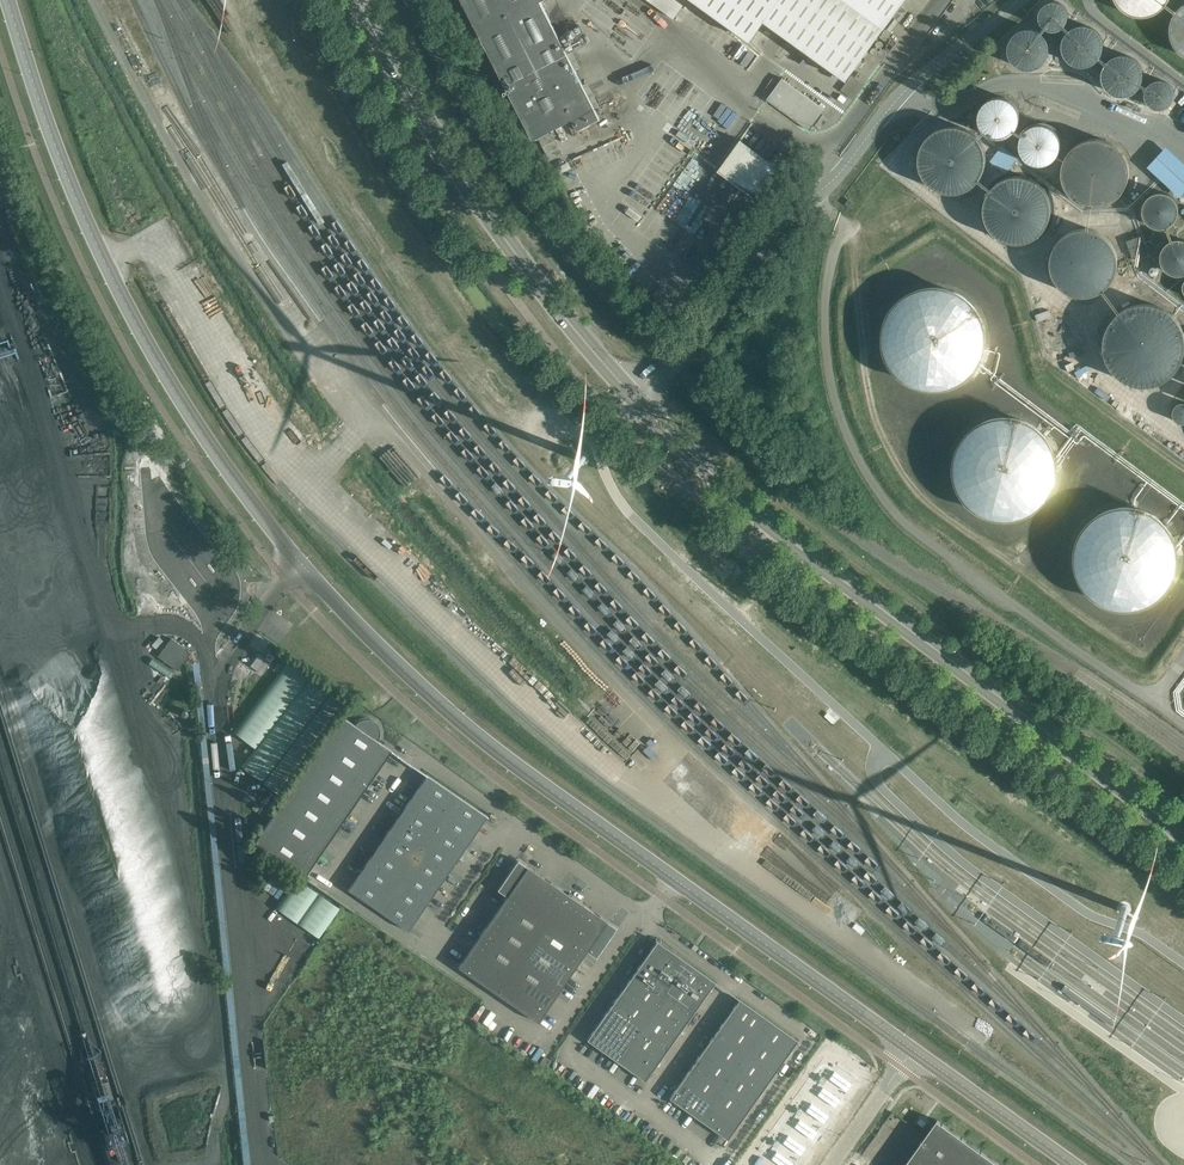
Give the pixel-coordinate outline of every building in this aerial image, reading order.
[(559,38),(556,32),(540,0),(462,0),(534,140),(535,139),(576,118),(581,126),(599,116),(595,108),(559,38)] [(681,0),(650,0),(674,17),(685,3),(681,0)] [(750,40),(764,19),(847,79),(903,0),(695,0),(750,40)] [(1056,0),(1048,1),(1042,5),(1038,13),(1038,18),(1041,24),(1047,29),(1053,30),(1059,29),(1065,24),(1068,18),(1068,12),(1066,7),(1061,2),(1056,0)] [(1162,9),(1163,7),(1165,6),(1166,4),(1168,2),(1169,0),(1115,0),(1115,1),(1116,3),(1118,4),(1119,6),(1121,8),(1122,9),(1124,11),(1126,12),(1128,13),(1130,14),(1132,15),(1134,15),(1136,16),(1139,16),(1141,16),(1143,16),(1145,16),(1148,16),(1150,15),(1152,15),(1154,14),(1156,13),(1158,12),(1160,10),(1162,9)] [(1182,4),(1181,6),(1179,7),(1178,9),(1176,10),(1175,12),(1174,14),(1173,16),(1172,18),(1171,20),(1170,22),(1170,24),(1170,26),(1169,28),(1169,30),(1169,32),(1170,34),(1170,37),(1171,39),(1171,41),(1172,43),(1173,45),(1174,46),(1176,48),(1177,50),(1179,51),(1180,53),(1182,54),(1183,55),(1183,3),(1182,4)] [(900,22),(908,11),(901,6),(894,17),(900,22)] [(1078,24),(1071,28),(1065,34),(1062,41),(1062,49),(1065,56),(1070,62),(1075,64),(1083,66),(1090,65),(1097,61),(1103,52),(1104,43),(1102,35),(1097,29),(1091,25),(1084,24),(1078,24)] [(1024,28),(1017,31),(1011,37),(1009,44),(1009,53),(1011,60),(1017,65),(1021,68),(1029,70),(1036,69),(1043,65),(1049,56),(1051,46),(1048,39),(1044,33),(1037,29),(1030,27),(1024,28)] [(1115,52),(1124,44),(1119,39),(1110,47),(1115,52)] [(1117,54),(1110,58),(1104,64),(1102,71),(1102,79),(1104,86),(1110,92),(1114,94),(1122,96),(1129,95),(1136,91),(1142,82),(1144,73),(1141,65),(1137,59),(1130,55),(1123,54),(1117,54)] [(826,108),(782,77),(767,98),(810,129),(826,108)] [(1161,78),(1154,79),(1149,83),(1145,89),(1145,95),(1147,101),(1152,106),(1159,108),(1165,107),(1171,103),(1174,98),(1175,91),(1172,85),(1167,80),(1161,78)] [(993,98),(986,101),(980,107),(978,114),(978,122),(980,129),(986,135),(990,138),(998,139),(1005,138),(1012,134),(1018,126),(1020,116),(1017,108),(1013,102),(1006,98),(999,97),(993,98)] [(821,128),(829,118),(823,113),(815,124),(821,128)] [(1035,125),(1028,128),(1022,134),(1019,141),(1019,150),(1022,157),(1027,162),(1032,165),(1040,167),(1047,166),(1054,162),(1060,153),(1062,143),(1059,136),(1055,130),(1048,126),(1041,124),(1035,125)] [(984,161),(984,160),(984,154),(981,147),(978,141),(974,136),(969,132),(963,129),(956,127),(949,127),(944,128),(937,130),(931,134),(927,138),(923,142),(920,148),(919,154),(918,160),(919,167),(920,173),(923,178),(927,183),(932,187),(937,190),(944,193),(949,193),(957,193),(962,191),(969,188),(974,184),(979,179),(982,173),(984,167),(984,161)] [(563,154),(552,132),(539,139),(550,160),(563,154)] [(757,199),(780,168),(741,139),(718,170),(757,199)] [(1129,166),(1129,164),(1128,162),(1127,160),(1126,158),(1125,155),(1124,153),(1122,151),(1120,149),(1118,147),(1116,145),(1115,144),(1112,143),(1109,141),(1106,140),(1104,139),(1100,139),(1097,139),(1094,139),(1091,139),(1089,139),(1086,140),(1083,141),(1081,142),(1080,143),(1079,143),(1077,145),(1074,147),(1072,148),(1070,151),(1068,153),(1067,155),(1066,156),(1065,158),(1064,160),(1064,162),(1063,164),(1063,165),(1063,166),(1063,168),(1062,170),(1062,173),(1062,174),(1063,177),(1063,178),(1063,180),(1064,183),(1064,184),(1066,187),(1067,189),(1067,190),(1069,193),(1071,194),(1072,196),(1075,198),(1077,200),(1080,202),(1083,203),(1087,204),(1090,205),(1093,206),(1096,206),(1098,206),(1101,205),(1105,205),(1108,204),(1111,202),(1113,201),(1114,201),(1115,200),(1117,199),(1119,196),(1120,196),(1121,194),(1124,191),(1125,189),(1125,188),(1126,187),(1127,185),(1128,183),(1128,181),(1129,179),(1129,177),(1129,175),(1129,173),(1129,172),(1129,170),(1129,169),(1129,166)] [(1164,149),(1146,169),(1179,200),(1183,194),(1183,167),(1164,149)] [(1008,152),(1001,165),(1009,170),(1016,157),(1008,152)] [(1050,210),(1050,209),(1049,203),(1047,196),(1044,190),(1039,185),(1034,181),(1029,178),(1022,176),(1015,176),(1009,177),(1003,179),(997,183),(992,186),(989,191),(986,197),(984,203),(984,209),(984,215),(986,221),(989,227),(993,232),(997,236),(1003,239),(1010,242),(1015,242),(1022,242),(1028,240),(1035,237),(1040,233),(1044,228),(1047,222),(1049,215),(1050,210)] [(1179,208),(1179,206),(1178,205),(1178,203),(1177,201),(1176,200),(1175,199),(1173,197),(1172,196),(1171,195),(1169,194),(1168,193),(1166,193),(1165,192),(1163,192),(1161,192),(1160,192),(1158,192),(1156,192),(1155,193),(1153,194),(1152,194),(1150,195),(1149,196),(1148,197),(1147,199),(1146,200),(1145,201),(1144,203),(1144,204),(1143,206),(1143,208),(1143,209),(1143,211),(1143,213),(1143,214),(1143,215),(1144,217),(1145,218),(1145,220),(1146,221),(1147,222),(1149,224),(1151,225),(1152,226),(1154,227),(1156,228),(1157,228),(1159,228),(1161,228),(1163,228),(1166,228),(1167,227),(1169,226),(1171,225),(1172,224),(1174,223),(1175,221),(1176,220),(1177,219),(1178,217),(1178,215),(1179,214),(1179,211),(1179,210),(1179,208)] [(852,208),(855,204),(849,199),(845,204),(847,205),(848,206),(850,207),(852,208)] [(1112,281),(1113,279),(1115,277),(1116,275),(1117,272),(1117,269),(1117,268),(1118,267),(1118,265),(1118,263),(1118,262),(1118,259),(1117,257),(1117,256),(1117,254),(1116,253),(1116,251),(1114,247),(1113,246),(1112,244),(1111,243),(1110,241),(1108,239),(1108,238),(1106,237),(1105,236),(1102,234),(1100,233),(1098,232),(1095,231),(1092,230),(1090,229),(1088,229),(1085,229),(1083,229),(1080,229),(1076,230),(1073,231),(1070,232),(1067,234),(1064,236),(1062,238),(1059,241),(1058,242),(1056,244),(1055,247),(1054,249),(1053,250),(1053,252),(1052,254),(1051,258),(1051,261),(1051,263),(1051,266),(1051,267),(1051,268),(1052,270),(1052,271),(1053,273),(1053,275),(1054,276),(1055,278),(1056,280),(1058,283),(1059,285),(1062,287),(1064,289),(1065,290),(1068,292),(1071,293),(1073,294),(1076,295),(1079,296),(1081,296),(1085,296),(1088,296),(1090,296),(1093,295),(1096,294),(1098,293),(1101,292),(1103,291),(1105,289),(1108,286),(1110,284),(1112,281)] [(1145,252),(1139,236),(1126,241),(1133,257),(1145,252)] [(1183,239),(1182,239),(1181,239),(1178,239),(1176,239),(1175,239),(1172,240),(1170,241),(1169,242),(1167,243),(1166,244),(1165,245),(1164,247),(1163,248),(1162,250),(1162,251),(1161,252),(1161,254),(1161,255),(1161,256),(1161,258),(1161,260),(1161,261),(1161,262),(1162,264),(1163,265),(1164,267),(1164,268),(1166,269),(1167,270),(1168,271),(1169,272),(1171,273),(1172,274),(1174,274),(1176,275),(1177,275),(1179,275),(1180,275),(1183,274),(1183,239)] [(966,377),(969,374),(971,373),(973,371),(974,369),(976,366),(978,363),(980,360),(981,358),(982,355),(983,353),(984,349),(984,346),(985,343),(985,341),(985,338),(985,335),(985,332),(985,330),(984,328),(984,326),(983,323),(982,320),(981,318),(980,315),(979,313),(977,310),(976,309),(975,307),(973,305),(972,304),(969,301),(967,299),(965,297),(963,296),(960,294),(957,292),(954,291),(952,290),(949,289),(946,289),(944,288),(941,288),(938,287),(935,287),(931,288),(929,288),(926,288),(923,289),(921,290),(918,290),(915,291),(913,293),(910,294),(908,295),(905,298),(902,300),(900,301),(898,303),(897,305),(895,308),(893,310),(892,312),(890,316),(889,318),(888,321),(887,324),(886,326),(886,330),(885,334),(885,339),(885,343),(886,345),(886,347),(886,348),(887,351),(888,355),(889,357),(890,360),(892,363),(895,367),(897,370),(900,373),(903,376),(905,378),(906,378),(910,381),(912,382),(916,384),(920,385),(923,386),(925,387),(929,387),(934,387),(938,387),(940,387),(945,387),(949,386),(953,384),(956,383),(960,381),(964,379),(966,377)] [(1183,334),(1183,333),(1183,331),(1182,329),(1181,326),(1179,323),(1178,321),(1176,318),(1173,316),(1170,313),(1168,312),(1166,310),(1163,308),(1160,307),(1156,306),(1152,305),(1149,304),(1145,304),(1143,304),(1140,304),(1136,305),(1133,306),(1129,307),(1126,309),(1125,309),(1123,311),(1120,313),(1117,315),(1115,317),(1113,319),(1111,322),(1109,325),(1108,327),(1107,328),(1107,331),(1106,333),(1105,337),(1105,338),(1104,340),(1104,344),(1104,347),(1104,349),(1104,350),(1105,353),(1105,355),(1106,356),(1106,358),(1107,360),(1108,362),(1109,364),(1110,365),(1111,368),(1113,370),(1113,371),(1116,373),(1117,374),(1119,376),(1121,377),(1123,379),(1126,381),(1129,382),(1133,384),(1136,384),(1140,385),(1143,385),(1145,385),(1149,385),(1151,385),(1154,384),(1157,383),(1161,382),(1163,381),(1164,380),(1167,378),(1169,377),(1171,375),(1174,373),(1175,372),(1176,370),(1178,368),(1179,366),(1181,364),(1181,363),(1182,362),(1183,359),(1183,358),(1183,356),(1183,355),(1183,335),(1183,334)] [(1181,402),(1179,403),(1178,403),(1177,404),(1176,404),(1175,406),(1174,407),(1173,408),(1173,409),(1173,411),(1172,412),(1172,413),(1173,414),(1173,416),(1173,417),(1174,418),(1175,419),(1176,420),(1177,421),(1178,421),(1179,422),(1180,422),(1182,423),(1183,423),(1183,402),(1182,402),(1181,402)] [(1047,440),(1046,437),(1044,435),(1041,432),(1039,430),(1037,428),(1033,426),(1030,424),(1026,422),(1024,421),(1021,420),(1018,419),(1014,418),(1010,418),(1006,417),(1002,418),(998,418),(994,419),(990,420),(986,421),(982,423),(979,425),(975,428),(972,430),(969,433),(968,434),(966,436),(965,438),(964,440),(963,441),(962,443),(961,446),(960,447),(959,448),(958,451),(958,453),(957,455),(957,456),(956,459),(956,460),(956,463),(956,467),(956,471),(956,474),(956,475),(957,478),(957,480),(958,483),(959,486),(960,488),(961,491),(963,493),(964,495),(966,498),(967,500),(969,502),(971,504),(973,506),(975,507),(978,509),(980,511),(982,512),(985,513),(987,514),(990,515),(994,516),(997,517),(999,517),(1002,518),(1005,518),(1008,518),(1010,517),(1013,517),(1017,516),(1020,516),(1022,515),(1025,514),(1027,513),(1030,511),(1032,510),(1035,508),(1038,506),(1040,504),(1042,502),(1044,500),(1045,498),(1047,496),(1049,493),(1050,491),(1052,487),(1053,485),(1053,483),(1054,481),(1055,478),(1055,475),(1056,472),(1056,470),(1056,467),(1056,464),(1055,461),(1055,459),(1054,456),(1054,453),(1053,452),(1052,449),(1051,447),(1050,444),(1049,442),(1047,440)] [(1176,549),(1175,546),(1174,543),(1174,541),(1173,539),(1172,537),(1172,536),(1170,533),(1169,531),(1167,529),(1165,525),(1163,523),(1161,521),(1159,519),(1157,518),(1153,515),(1150,513),(1146,511),(1144,510),(1141,510),(1137,509),(1133,508),(1129,507),(1126,507),(1123,508),(1119,508),(1115,509),(1111,510),(1107,511),(1105,512),(1102,514),(1099,516),(1097,517),(1094,519),(1091,522),(1089,524),(1088,526),(1086,528),(1084,530),(1083,533),(1082,534),(1081,536),(1080,539),(1079,543),(1078,546),(1077,548),(1077,550),(1077,552),(1077,554),(1077,557),(1077,558),(1077,561),(1077,563),(1077,566),(1078,569),(1079,571),(1079,574),(1080,577),(1081,578),(1082,580),(1083,583),(1085,585),(1087,587),(1088,590),(1091,593),(1093,595),(1095,596),(1098,599),(1101,600),(1103,602),(1106,603),(1108,604),(1111,605),(1113,606),(1117,607),(1120,607),(1123,607),(1126,607),(1128,607),(1131,607),(1134,607),(1137,606),(1139,606),(1142,605),(1145,604),(1148,602),(1151,601),(1153,600),(1155,598),(1158,597),(1159,596),(1162,593),(1164,591),(1165,589),(1166,588),(1168,585),(1169,583),(1171,581),(1172,578),(1173,576),(1174,573),(1175,571),(1175,569),(1176,566),(1176,565),(1176,562),(1176,560),(1176,557),(1176,554),(1176,551),(1176,549)] [(177,671),(191,652),(171,638),(158,656),(177,671)] [(262,674),(275,656),(269,652),(265,658),(259,654),(251,666),(262,674)] [(286,665),(234,734),(256,750),(307,681),(286,665)] [(310,682),(245,769),(265,784),(330,697),(310,682)] [(332,697),(265,786),(276,794),(343,706),(332,697)] [(393,751),(378,741),(379,739),(380,735),(380,730),(379,726),(376,723),(372,720),(368,719),(364,719),(360,721),(356,723),(355,725),(340,715),(340,716),(341,717),(329,734),(379,768),(391,751),(392,752),(393,751)] [(379,768),(329,734),(317,752),(367,786),(379,768)] [(393,751),(392,752),(425,775),(426,774),(393,751)] [(367,786),(317,752),(304,770),(354,804),(367,786)] [(354,804),(304,770),(292,788),(342,823),(354,804)] [(457,795),(426,774),(425,775),(426,775),(417,789),(447,809),(457,795)] [(342,823),(292,788),(279,806),(329,841),(342,823)] [(447,809),(417,789),(407,803),(437,824),(447,809)] [(488,816),(457,795),(447,809),(477,830),(479,827),(484,820),(486,816),(487,817),(488,816)] [(437,824),(407,803),(397,818),(427,838),(437,824)] [(329,841),(279,806),(267,824),(317,859),(329,841)] [(477,830),(447,809),(437,824),(467,844),(470,841),(475,834),(477,830)] [(427,838),(397,818),(388,832),(417,852),(427,838)] [(317,859),(267,824),(254,842),(305,877),(317,859)] [(467,844),(437,824),(427,838),(457,859),(467,844)] [(417,852),(388,832),(378,846),(408,867),(417,852)] [(457,859),(427,838),(417,852),(447,873),(457,859)] [(408,867),(378,846),(368,861),(398,881),(408,867)] [(447,873),(417,852),(408,867),(438,887),(447,873)] [(522,907),(542,878),(538,875),(534,872),(535,872),(534,871),(534,872),(526,866),(517,860),(510,871),(497,890),(507,896),(522,907)] [(398,881),(368,861),(358,875),(388,896),(398,881)] [(438,887),(408,867),(398,881),(428,902),(438,887)] [(388,896),(358,875),(348,889),(378,910),(388,896)] [(546,923),(567,894),(558,888),(550,883),(551,883),(550,882),(550,883),(546,880),(542,878),(522,907),(546,923)] [(276,910),(299,926),(320,895),(298,880),(276,910)] [(428,902),(398,881),(388,896),(418,916),(428,902)] [(571,940),(591,911),(587,909),(583,906),(584,905),(583,905),(575,899),(567,894),(546,923),(571,940)] [(418,916),(388,896),(378,910),(408,931),(418,916)] [(546,923),(522,907),(507,896),(494,914),(534,941),(546,923)] [(321,897),(300,926),(321,941),(342,911),(321,897)] [(608,939),(616,928),(610,924),(599,917),(599,916),(598,916),(595,914),(591,911),(571,940),(586,951),(596,957),(608,939)] [(534,941),(494,914),(482,932),(522,959),(534,941)] [(599,917),(616,928),(608,939),(610,940),(619,927),(600,915),(599,916),(599,917)] [(586,951),(571,940),(546,923),(534,941),(574,969),(586,951)] [(522,959),(482,932),(470,949),(510,977),(522,959)] [(686,961),(657,940),(645,957),(674,978),(686,961)] [(574,969),(534,941),(522,959),(562,986),(574,969)] [(510,977),(470,949),(458,967),(498,994),(510,977)] [(674,978),(645,957),(633,973),(662,994),(674,978)] [(562,986),(522,959),(510,977),(550,1004),(562,986)] [(715,982),(686,961),(674,978),(703,998),(714,982),(715,982)] [(662,994),(633,973),(622,990),(651,1011),(662,994)] [(550,1004),(510,977),(498,994),(538,1022),(550,1004)] [(703,998),(674,978),(662,994),(691,1015),(703,998)] [(739,999),(715,982),(714,982),(739,999)] [(651,1011),(622,990),(610,1006),(639,1027),(651,1011)] [(182,1008),(195,1008),(195,995),(183,994),(182,1008)] [(691,1015),(662,994),(651,1011),(680,1031),(691,1015)] [(768,1019),(739,999),(727,1015),(756,1036),(768,1019)] [(639,1027),(610,1006),(598,1023),(627,1044),(639,1027)] [(680,1031),(651,1011),(639,1027),(668,1048),(680,1031)] [(756,1036),(727,1015),(716,1032),(745,1052),(756,1036)] [(797,1040),(768,1019),(756,1036),(785,1056),(797,1040)] [(627,1044),(598,1023),(587,1040),(616,1060),(627,1044)] [(668,1048),(639,1027),(627,1044),(656,1064),(668,1048)] [(745,1052),(716,1032),(704,1048),(733,1069),(745,1052)] [(785,1056),(756,1036),(745,1052),(774,1073),(785,1056)] [(656,1064),(627,1044),(616,1060),(645,1081),(656,1064)] [(733,1069),(704,1048),(692,1065),(721,1086),(733,1069)] [(774,1073),(745,1052),(733,1069),(762,1090),(774,1073)] [(546,1067),(550,1060),(544,1056),(540,1063),(546,1067)] [(721,1086),(692,1065),(681,1081),(710,1102),(721,1086)] [(762,1090),(733,1069),(721,1086),(750,1106),(762,1090)] [(852,1084),(835,1071),(829,1079),(846,1091),(852,1084)] [(710,1102),(681,1081),(669,1098),(698,1119),(710,1102)] [(750,1106),(721,1086),(710,1102),(739,1123),(750,1106)] [(840,1099),(823,1087),(817,1095),(834,1107),(840,1099)] [(739,1123),(710,1102),(698,1119),(727,1139),(739,1123)] [(828,1116),(811,1103),(806,1111),(823,1123),(828,1116)] [(894,1116),(909,1128),(912,1125),(896,1112),(894,1116)] [(817,1132),(800,1120),(794,1127),(811,1139),(817,1132)] [(938,1120),(926,1136),(905,1164),(1001,1164),(938,1120)] [(805,1147),(788,1135),(782,1143),(799,1155),(805,1147)] [(776,1151),(771,1159),(779,1164),(792,1164),(793,1164),(776,1151)]
